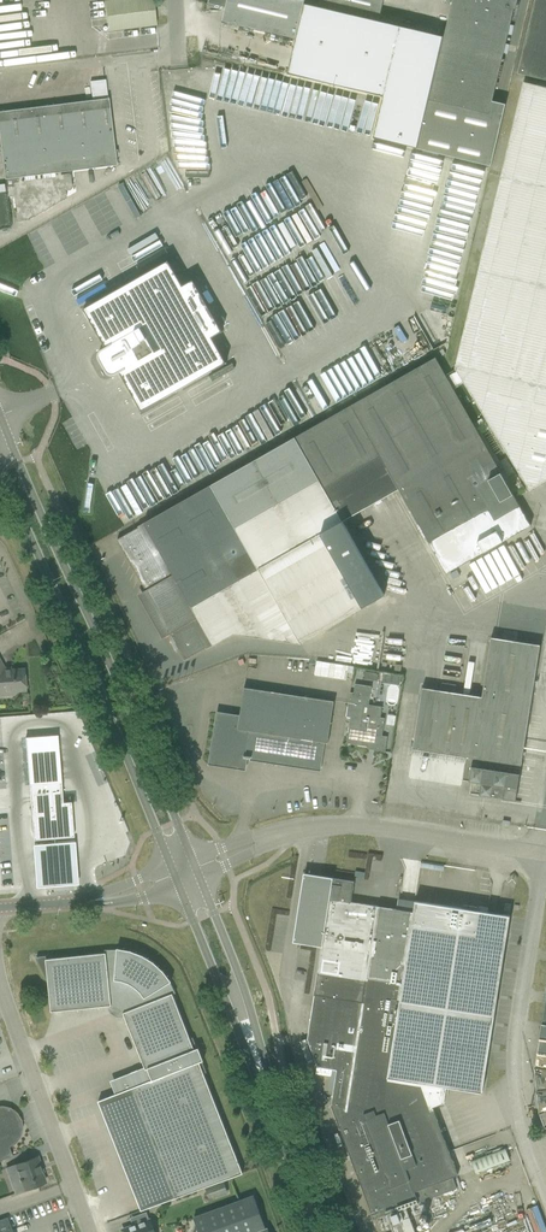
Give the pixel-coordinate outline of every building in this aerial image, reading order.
[(104,1),(108,31),(144,27),(156,25),(153,0),(112,0),(104,1)] [(295,38),(305,0),(209,0),(208,3),(226,8),(223,21),(295,38)] [(379,21),(384,0),(320,0),(318,7),(379,21)] [(491,166),(506,104),(492,101),(514,8),(516,0),(453,0),(452,5),(444,37),(438,63),(406,56),(386,140),(386,141),(491,166)] [(545,80),(545,0),(535,0),(518,74),(545,80)] [(305,4),(289,74),(385,96),(375,138),(386,140),(406,56),(438,63),(444,37),(413,29),(379,21),(318,7),(305,4)] [(81,69),(83,86),(103,83),(101,67),(81,69)] [(264,112),(332,126),(339,94),(309,88),(307,97),(301,96),(303,85),(271,79),(264,112)] [(530,490),(545,480),(545,87),(524,82),(455,369),(524,480),(530,490)] [(11,229),(7,196),(13,195),(16,221),(28,220),(64,199),(63,190),(69,189),(71,187),(69,176),(68,174),(61,175),(60,172),(116,165),(108,98),(0,111),(0,230),(11,229)] [(287,169),(230,197),(243,224),(300,196),(287,169)] [(242,282),(272,343),(369,295),(354,263),(358,261),(343,232),(334,237),(315,198),(286,212),(303,246),(278,258),(296,293),(292,295),(292,296),(286,299),(271,267),(242,282)] [(183,286),(169,260),(83,308),(106,348),(102,350),(100,351),(99,352),(98,354),(98,359),(106,372),(108,374),(110,375),(112,375),(114,374),(119,371),(142,411),(227,362),(212,336),(222,330),(194,280),(183,286)] [(170,632),(185,660),(207,648),(207,649),(234,634),(300,643),(384,595),(343,521),(399,489),(447,573),(531,525),(436,357),(211,485),(128,533),(117,539),(147,591),(168,580),(191,620),(170,632)] [(313,410),(340,395),(325,366),(297,381),(313,410)] [(253,409),(267,434),(285,424),(271,399),(253,409)] [(242,430),(245,429),(240,417),(228,423),(239,445),(248,441),(242,430)] [(423,688),(413,749),(466,757),(462,780),(472,782),(470,793),(479,795),(492,797),(503,798),(503,799),(516,801),(521,768),(509,766),(509,763),(521,765),(540,645),(516,641),(492,638),(482,697),(423,688)] [(315,660),(313,675),(348,678),(349,663),(315,660)] [(12,691),(25,690),(24,669),(2,671),(0,667),(0,692),(12,691)] [(442,683),(441,690),(455,692),(456,685),(442,683)] [(350,692),(347,717),(353,718),(353,723),(361,724),(364,704),(382,707),(369,705),(372,686),(355,684),(354,693),(350,692)] [(245,757),(319,768),(323,742),(328,743),(334,701),(244,688),(240,718),(219,714),(212,762),(244,767),(245,757)] [(349,731),(347,743),(374,748),(374,750),(386,752),(388,737),(382,736),(385,718),(381,718),(382,707),(364,704),(361,724),(353,723),(350,722),(349,731)] [(12,727),(12,716),(0,717),(0,728),(12,727)] [(61,782),(29,785),(33,840),(73,837),(71,802),(62,803),(61,782)] [(74,839),(31,842),(34,886),(77,883),(74,839)] [(313,1054),(318,1066),(337,1070),(331,1105),(370,1207),(374,1220),(386,1215),(390,1227),(394,1225),(397,1231),(537,1231),(510,1160),(475,1173),(471,1162),(505,1149),(500,1133),(450,1152),(434,1108),(445,1104),(447,1087),(483,1093),(495,1016),(510,916),(415,901),(414,912),(351,902),(355,881),(334,878),(333,878),(332,882),(309,878),(310,874),(311,869),(310,868),(309,874),(299,943),(298,948),(299,948),(299,943),(300,939),(323,942),(322,947),(308,1039),(313,1054)] [(98,1101),(120,1156),(222,1119),(204,1073),(207,1072),(193,1037),(190,1038),(173,994),(176,993),(171,982),(172,982),(171,981),(163,971),(153,962),(153,963),(143,957),(143,955),(131,951),(118,948),(117,948),(117,950),(105,950),(105,953),(47,959),(46,956),(36,957),(37,958),(48,984),(51,1012),(111,1005),(124,1013),(146,1069),(113,1082),(118,1093),(98,1101)] [(545,1127),(545,1024),(543,1023),(535,1069),(540,1111),(545,1127)] [(12,1156),(8,1145),(15,1142),(22,1128),(16,1113),(9,1109),(6,1116),(2,1114),(0,1115),(0,1160),(12,1156)] [(222,1119),(120,1156),(141,1211),(243,1173),(222,1119)] [(471,1162),(475,1173),(510,1160),(505,1149),(471,1162)] [(6,1168),(16,1193),(45,1182),(36,1157),(6,1168)] [(224,1182),(205,1189),(208,1197),(213,1196),(213,1198),(228,1193),(224,1182)] [(268,1228),(266,1229),(254,1195),(194,1217),(199,1231),(269,1231),(268,1228)] [(6,1217),(0,1220),(0,1231),(12,1231),(6,1217)] [(124,1231),(155,1231),(151,1220),(123,1230),(124,1231)]
